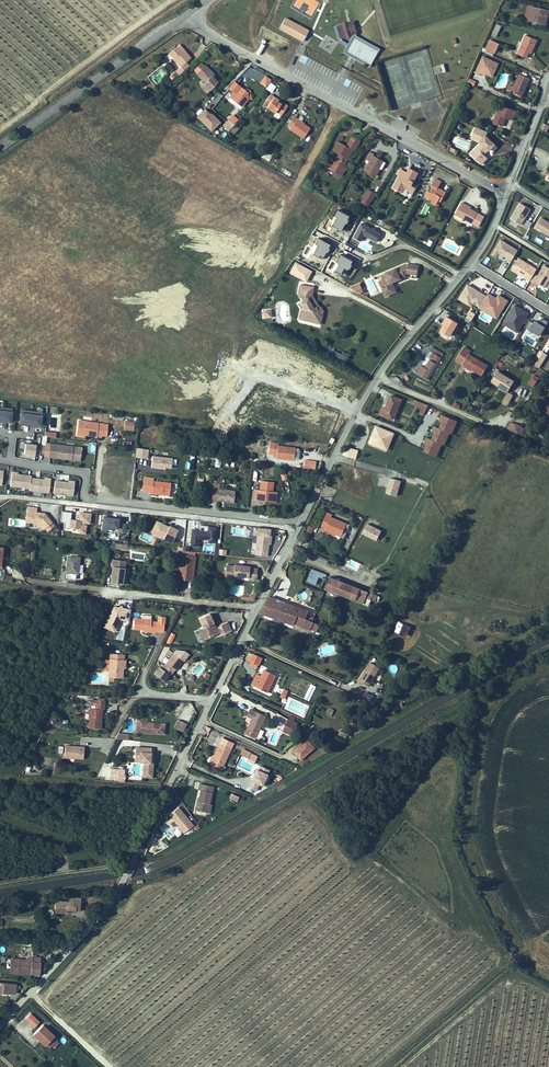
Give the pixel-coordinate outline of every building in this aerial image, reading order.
[(333,8),(337,19),(343,17),(340,6),(333,8)] [(528,21),(537,23),(537,22),(545,24),(548,11),(532,8),(528,21)] [(278,27),(300,39),(306,28),(300,25),(284,16),(278,27)] [(351,22),(346,23),(350,36),(355,34),(351,22)] [(334,27),(338,40),(343,38),(350,36),(346,23),(339,25),(334,27)] [(370,68),(380,49),(353,35),(343,54),(370,68)] [(535,42),(523,37),(515,55),(525,60),(527,54),(529,55),(535,42)] [(496,44),(487,40),(483,49),(492,53),(496,44)] [(191,57),(184,50),(182,52),(177,46),(169,53),(181,66),(176,70),(179,74),(189,66),(185,62),(191,57)] [(477,74),(478,71),(482,72),(483,75),(489,77),(493,70),(490,68),(492,63),(480,57),(471,74),(476,76),(477,74)] [(197,72),(204,65),(201,63),(194,69),(197,72)] [(197,72),(196,73),(201,78),(206,82),(202,86),(208,93),(219,81),(213,75),(215,73),(205,64),(204,65),(197,72)] [(215,73),(213,75),(219,81),(222,79),(215,72),(215,73)] [(259,83),(266,88),(271,80),(265,76),(259,83)] [(508,94),(517,98),(526,81),(516,77),(511,88),(508,93),(508,94)] [(230,87),(235,92),(230,97),(238,104),(241,101),(245,104),(248,99),(248,93),(243,89),(234,82),(230,87)] [(269,83),(266,90),(273,93),(276,86),(269,83)] [(266,108),(275,113),(276,111),(281,115),(286,109),(277,102),(278,100),(270,95),(265,102),(269,104),(266,108)] [(278,100),(277,102),(286,109),(287,107),(278,100)] [(440,117),(438,107),(426,109),(424,101),(421,102),(425,120),(440,117)] [(512,114),(497,106),(489,124),(497,128),(501,120),(508,123),(512,114)] [(211,133),(221,124),(205,108),(196,117),(211,133)] [(291,128),(289,131),(302,140),(309,130),(301,124),(301,125),(299,124),(296,122),(297,120),(293,117),(286,125),(291,128)] [(470,142),(481,148),(470,159),(480,170),(486,164),(483,160),(487,155),(489,157),(495,150),(486,141),(488,137),(476,131),(470,142)] [(346,147),(352,151),(354,152),(359,142),(351,137),(346,147)] [(326,170),(340,178),(344,170),(342,168),(352,151),(346,147),(338,142),(332,151),(338,154),(333,163),(331,162),(326,170)] [(366,158),(369,160),(365,169),(375,175),(380,167),(379,167),(383,160),(373,154),(374,153),(370,150),(366,158)] [(265,152),(262,157),(268,162),(272,156),(265,152)] [(289,169),(287,176),(294,178),(296,171),(289,169)] [(391,188),(396,191),(398,187),(402,189),(407,192),(410,187),(412,183),(418,174),(408,169),(406,173),(404,177),(399,174),(398,176),(391,188)] [(404,177),(406,173),(400,169),(396,175),(398,176),(399,174),(404,177)] [(429,192),(426,191),(423,196),(429,200),(428,202),(436,207),(438,203),(436,202),(439,197),(441,198),(444,194),(436,189),(440,182),(434,179),(430,187),(431,187),(429,192)] [(372,195),(365,190),(358,202),(363,206),(367,200),(368,201),(372,195)] [(511,220),(521,226),(531,210),(520,204),(511,220)] [(482,222),(468,213),(462,210),(464,208),(460,206),(453,217),(461,222),(476,231),(482,222)] [(342,231),(350,215),(338,208),(330,224),(342,231)] [(540,216),(534,228),(547,234),(545,237),(548,239),(548,220),(540,216)] [(527,219),(524,225),(529,228),(532,222),(527,219)] [(360,242),(364,235),(376,241),(381,231),(362,221),(352,238),(360,242)] [(519,226),(517,231),(524,235),(526,230),(519,226)] [(322,259),(330,243),(317,236),(309,253),(322,259)] [(515,258),(518,253),(501,242),(493,256),(497,258),(500,254),(513,261),(515,258)] [(341,253),(332,269),(345,275),(353,259),(341,253)] [(533,269),(515,258),(513,261),(508,270),(526,281),(533,269)] [(306,281),(312,269),(295,261),(289,272),(306,281)] [(399,276),(409,278),(412,266),(399,264),(374,273),(375,276),(376,278),(378,284),(374,285),(377,295),(383,293),(381,289),(387,287),(385,281),(388,280),(387,278),(392,276),(393,278),(399,276)] [(530,282),(534,285),(535,283),(540,286),(545,289),(548,283),(548,269),(545,267),(539,278),(535,275),(530,282)] [(354,293),(363,290),(360,282),(351,285),(354,293)] [(475,303),(481,306),(486,297),(469,287),(462,299),(469,304),(472,298),(476,301),(475,303)] [(496,300),(487,295),(486,297),(481,306),(479,310),(496,320),(507,302),(498,296),(496,300)] [(301,296),(289,303),(293,310),(291,318),(292,320),(308,325),(311,316),(306,315),(307,313),(304,308),(307,307),(301,296)] [(514,307),(504,324),(511,328),(513,324),(519,328),(526,316),(521,313),(522,312),(514,307)] [(262,309),(262,317),(272,317),(271,308),(262,309)] [(533,321),(529,319),(518,338),(534,347),(546,324),(534,319),(533,321)] [(458,353),(465,357),(460,365),(464,367),(465,365),(471,369),(475,371),(480,374),(486,365),(478,360),(467,353),(469,350),(462,346),(458,353)] [(442,356),(444,352),(432,347),(430,350),(442,356)] [(536,357),(545,361),(548,353),(539,349),(536,357)] [(440,356),(432,351),(430,355),(438,360),(440,356)] [(453,361),(460,365),(465,357),(458,353),(453,361)] [(540,368),(543,361),(535,357),(531,363),(540,368)] [(424,366),(421,364),(416,372),(427,378),(436,363),(429,358),(424,366)] [(491,382),(499,387),(500,385),(509,391),(514,382),(497,372),(491,382)] [(536,379),(532,376),(528,382),(532,385),(536,379)] [(499,389),(495,398),(502,401),(506,392),(499,389)] [(386,406),(383,405),(380,413),(394,419),(402,398),(391,394),(386,406)] [(422,415),(428,405),(414,399),(412,403),(422,407),(419,413),(422,415)] [(547,416),(545,419),(545,420),(548,422),(548,405),(540,399),(534,407),(538,410),(545,414),(547,416)] [(4,424),(4,422),(10,423),(12,412),(6,411),(0,410),(0,423),(4,424)] [(20,413),(19,424),(25,425),(24,426),(34,428),(34,426),(40,427),(42,415),(36,415),(26,413),(20,413)] [(440,457),(455,419),(442,414),(437,426),(434,425),(429,437),(425,436),(423,442),(426,443),(423,451),(440,457)] [(87,434),(103,436),(103,434),(104,424),(104,423),(80,420),(78,437),(83,437),(83,439),(86,439),(87,434)] [(510,430),(521,435),(524,428),(511,422),(506,428),(510,430)] [(133,432),(133,423),(124,423),(123,431),(133,432)] [(394,432),(376,425),(372,434),(374,435),(371,441),(383,447),(387,439),(390,440),(394,432)] [(275,456),(293,459),(295,448),(295,447),(278,445),(278,443),(274,442),(272,453),(276,454),(275,456)] [(41,454),(41,453),(42,445),(26,443),(25,453),(31,454),(31,455),(36,456),(36,454),(41,454)] [(45,456),(69,459),(70,451),(73,451),(74,446),(47,443),(47,445),(42,445),(41,453),(45,453),(45,456)] [(135,456),(147,458),(149,448),(136,446),(135,456)] [(101,448),(100,457),(109,458),(111,449),(101,448)] [(358,451),(349,448),(347,455),(356,458),(358,451)] [(152,454),(150,466),(171,469),(172,457),(152,454)] [(317,462),(306,460),(305,468),(316,469),(317,462)] [(114,466),(111,490),(123,492),(126,468),(114,466)] [(31,478),(31,476),(18,475),(18,473),(12,472),(10,486),(30,489),(31,478)] [(168,491),(169,481),(151,479),(152,477),(142,476),(141,489),(150,490),(150,491),(161,493),(161,491),(168,492),(168,491)] [(397,495),(401,479),(389,477),(386,493),(397,495)] [(44,480),(31,478),(30,489),(29,491),(49,493),(51,479),(44,478),(44,480)] [(253,490),(272,492),(272,491),(271,491),(272,481),(260,480),(259,489),(253,488),(253,490)] [(68,483),(55,481),(53,494),(73,496),(75,482),(68,481),(68,483)] [(234,490),(211,486),(209,499),(232,502),(234,490)] [(251,498),(257,499),(257,496),(264,497),(264,500),(270,501),(272,492),(253,490),(251,498)] [(28,507),(27,516),(31,517),(30,523),(39,524),(44,530),(52,523),(45,514),(42,513),(42,514),(39,514),(40,513),(37,513),(38,508),(28,507)] [(90,523),(91,512),(79,510),(78,518),(71,518),(71,511),(62,510),(61,521),(65,522),(64,527),(78,528),(78,533),(86,534),(87,523),(90,523)] [(326,512),(321,522),(326,525),(337,530),(336,532),(341,534),(347,521),(331,514),(326,512)] [(103,517),(102,529),(107,530),(107,527),(120,528),(120,531),(125,532),(126,524),(121,523),(122,519),(103,517)] [(169,526),(168,526),(168,527),(164,526),(165,525),(156,521),(153,527),(156,528),(157,535),(163,538),(162,538),(171,543),(177,530),(169,526)] [(366,522),(362,534),(377,540),(381,528),(366,522)] [(306,531),(311,533),(314,527),(309,524),(306,531)] [(156,528),(153,527),(150,532),(162,538),(163,538),(157,535),(156,528)] [(270,529),(254,527),(253,534),(258,534),(255,554),(267,556),(270,529)] [(346,550),(351,541),(344,538),(340,547),(346,550)] [(199,555),(184,553),(181,577),(193,579),(195,561),(198,561),(199,555)] [(78,574),(80,558),(69,556),(67,573),(78,574)] [(123,584),(125,569),(126,562),(118,561),(117,568),(113,567),(111,583),(123,584)] [(227,575),(236,575),(236,574),(251,575),(251,577),(259,577),(260,566),(252,566),(252,564),(246,563),(246,565),(243,565),(243,563),(237,563),(236,564),(228,564),(227,575)] [(305,577),(314,581),(319,568),(311,565),(305,577)] [(44,574),(54,575),(54,571),(41,569),(39,577),(43,578),(44,574)] [(324,586),(348,596),(354,584),(330,573),(324,586)] [(354,584),(348,596),(354,599),(360,587),(354,584)] [(243,594),(244,586),(227,585),(227,593),(243,594)] [(243,595),(243,600),(257,601),(263,587),(259,586),(256,593),(252,596),(243,595)] [(310,620),(313,613),(293,605),(269,596),(265,604),(292,616),(295,614),(310,620)] [(125,602),(121,601),(111,621),(120,626),(125,617),(124,616),(126,612),(131,613),(130,614),(135,615),(137,604),(129,603),(126,604),(125,602)] [(293,622),(309,629),(313,621),(310,620),(295,614),(292,616),(265,604),(260,612),(291,625),(293,622)] [(207,625),(211,636),(220,633),(219,630),(226,628),(224,624),(222,625),(216,611),(206,614),(210,624),(207,625)] [(139,615),(138,626),(147,626),(155,627),(155,629),(160,630),(161,619),(155,619),(156,617),(145,616),(139,615)] [(238,630),(234,620),(226,623),(229,630),(227,630),(228,633),(238,630)] [(397,621),(395,632),(407,635),(410,624),(397,621)] [(226,628),(219,630),(220,633),(227,630),(229,630),(226,623),(224,624),(226,628)] [(165,642),(171,644),(175,634),(170,631),(165,642)] [(163,662),(169,647),(162,645),(157,659),(163,662)] [(114,668),(113,677),(119,677),(119,673),(127,674),(128,664),(128,656),(126,656),(127,651),(115,650),(115,657),(114,668)] [(179,652),(167,668),(175,673),(183,664),(184,664),(188,658),(179,652)] [(254,655),(251,661),(251,662),(258,665),(259,666),(262,659),(254,655)] [(368,660),(357,679),(365,684),(376,665),(368,660)] [(275,675),(263,670),(260,677),(261,677),(259,681),(269,686),(275,675)] [(251,685),(255,687),(257,682),(258,683),(259,681),(254,679),(251,685)] [(258,683),(257,682),(255,687),(266,692),(269,686),(259,681),(258,683)] [(310,701),(317,686),(312,684),(305,698),(310,701)] [(365,692),(363,698),(372,700),(373,694),(365,692)] [(92,724),(106,726),(107,712),(104,712),(105,705),(107,705),(109,706),(109,701),(101,700),(101,705),(94,705),(93,710),(93,716),(92,724)] [(249,709),(246,714),(251,716),(250,719),(246,729),(249,730),(247,735),(254,738),(265,716),(249,709)] [(140,730),(164,731),(164,721),(151,721),(151,716),(141,716),(140,730)] [(178,718),(173,727),(183,731),(187,723),(178,718)] [(287,720),(283,729),(291,733),(295,724),(287,720)] [(292,750),(301,760),(316,747),(307,737),(292,750)] [(88,755),(89,744),(70,742),(69,754),(74,754),(79,755),(88,755)] [(218,745),(212,756),(214,757),(210,765),(220,770),(230,750),(218,745)] [(157,750),(142,749),(141,759),(150,759),(150,770),(159,770),(159,759),(156,759),(157,750)] [(254,761),(256,758),(249,755),(250,753),(242,750),(240,755),(248,758),(254,761)] [(258,791),(269,769),(259,764),(248,786),(258,791)] [(119,769),(119,778),(131,778),(131,774),(130,774),(126,774),(126,769),(119,769)] [(193,810),(205,813),(207,804),(212,787),(198,783),(197,790),(200,790),(197,801),(195,800),(193,810)] [(179,805),(168,813),(183,833),(193,825),(198,830),(200,828),(194,819),(191,821),(179,805)] [(57,899),(55,912),(63,912),(63,909),(68,909),(75,910),(76,906),(80,907),(81,899),(70,898),(70,900),(57,899)] [(10,956),(9,957),(8,970),(29,972),(30,959),(39,960),(40,955),(32,954),(32,955),(26,954),(26,957),(10,956)] [(29,972),(38,973),(39,960),(30,959),(29,972)] [(7,979),(6,989),(20,990),(22,981),(7,979)] [(30,1012),(24,1018),(34,1027),(40,1021),(30,1012)] [(42,1037),(46,1041),(53,1034),(42,1024),(34,1032),(38,1036),(39,1035),(42,1037)]
